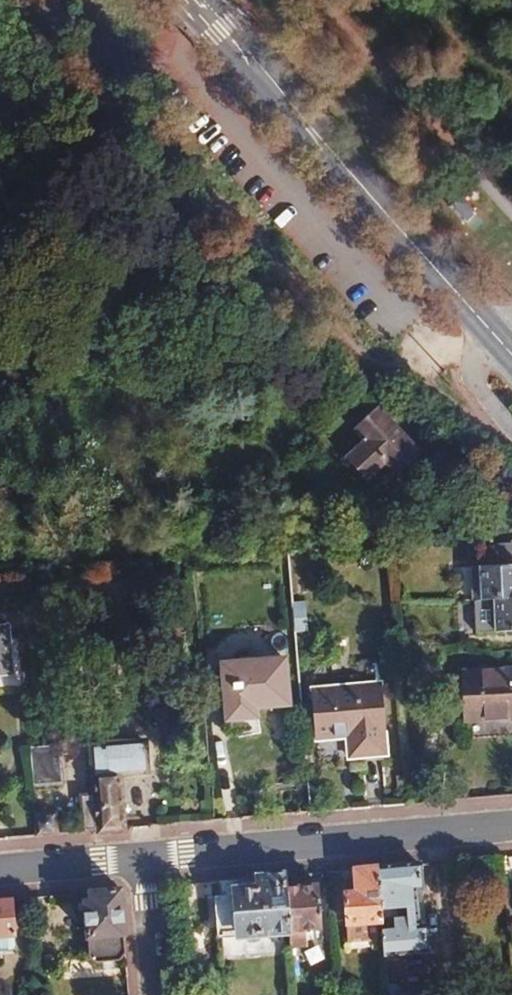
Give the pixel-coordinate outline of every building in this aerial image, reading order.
[(350,428),(361,438),(342,455),(361,476),(380,459),(392,472),(416,449),(375,405),(350,428)] [(471,567),(473,600),(485,599),(511,597),(511,565),(471,567)] [(511,631),(511,597),(485,599),(473,600),(465,600),(468,634),(488,633),(511,631)] [(0,626),(0,675),(14,674),(10,625),(0,626)] [(285,657),(224,662),(229,729),(259,726),(258,706),(289,703),(285,657)] [(464,671),(466,719),(511,717),(511,669),(464,671)] [(382,683),(313,688),(318,739),(347,736),(351,756),(388,753),(382,683)] [(146,740),(94,744),(98,790),(96,792),(83,793),(86,832),(124,828),(119,771),(149,769),(146,740)] [(46,744),(31,746),(34,789),(64,786),(61,745),(46,744)] [(60,814),(36,816),(38,836),(62,834),(60,814)] [(419,864),(378,867),(381,911),(406,909),(407,918),(395,920),(396,930),(383,931),(384,954),(426,950),(425,926),(418,927),(415,890),(421,889),(419,864)] [(357,892),(344,893),(347,926),(382,924),(381,911),(378,867),(354,869),(357,892)] [(224,896),(219,896),(220,936),(291,931),(288,887),(287,875),(222,880),(224,896)] [(319,886),(288,887),(291,931),(292,947),(309,945),(308,931),(323,930),(319,886)] [(89,898),(83,899),(87,955),(96,962),(121,961),(126,953),(120,889),(89,891),(89,898)] [(0,899),(0,936),(17,934),(14,898),(0,899)]
